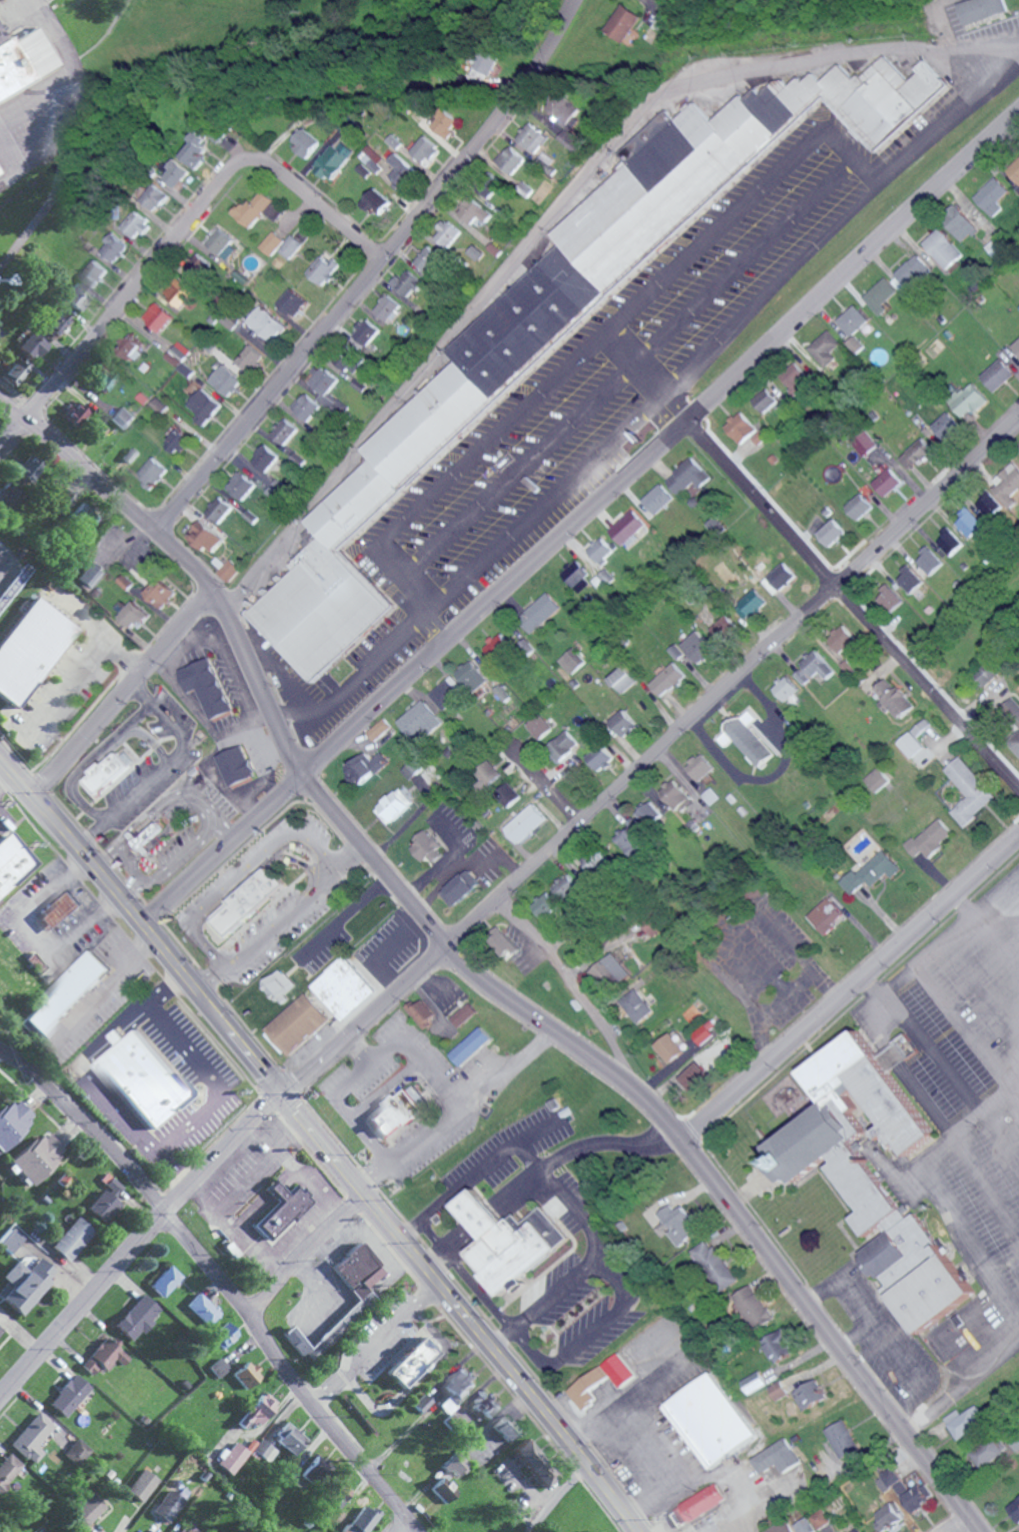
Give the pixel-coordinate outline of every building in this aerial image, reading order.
[(1006,0),(971,0),(960,3),(966,24),(1010,11),(1006,0)] [(607,31),(631,45),(639,31),(634,29),(643,14),(623,3),(607,31)] [(65,68),(39,27),(15,41),(0,16),(0,107),(65,68)] [(489,85),(502,54),(485,47),(473,79),(489,85)] [(822,97),(341,551),(394,608),(309,686),(242,613),(316,544),(299,526),(368,461),(359,452),(453,363),(443,352),(558,244),(547,232),(690,98),(709,119),(736,94),(742,101),(756,88),(760,92),(775,78),(784,88),(807,67),(817,78),(836,62),(854,82),(883,56),(907,83),(930,62),(951,85),(874,155),(822,97)] [(564,97),(557,93),(547,108),(554,113),(564,97)] [(554,113),(569,124),(582,108),(567,96),(554,113)] [(432,116),(437,119),(432,126),(448,137),(461,118),(440,104),(432,116)] [(538,153),(551,136),(532,121),(518,138),(538,153)] [(310,157),(321,140),(303,128),(292,144),(310,157)] [(575,152),(584,142),(567,128),(559,137),(575,152)] [(181,155),(198,168),(211,151),(203,145),(207,139),(198,132),(181,155)] [(411,149),(425,164),(441,149),(427,135),(411,149)] [(337,148),(333,145),(313,167),(329,181),(355,152),(343,141),(337,148)] [(396,152),(387,162),(370,145),(359,157),(378,174),(383,168),(402,186),(416,170),(396,152)] [(499,161),(514,174),(528,159),(513,145),(499,161)] [(192,170),(176,158),(169,167),(172,169),(165,178),(180,188),(192,170)] [(1009,170),(1018,180),(1018,160),(1009,170)] [(483,193),(492,199),(504,182),(495,176),(483,193)] [(996,217),(1006,208),(1000,202),(1012,191),(999,176),(977,197),(996,217)] [(170,194),(150,180),(139,196),(160,210),(170,194)] [(391,201),(375,187),(362,202),(378,216),(391,201)] [(252,228),(273,199),(261,191),(251,205),(244,199),(233,214),(252,228)] [(458,211),(472,224),(479,216),(487,223),(493,215),(472,196),(458,211)] [(284,209),(274,201),(265,212),(275,220),(284,209)] [(981,228),(958,205),(944,219),(967,242),(981,228)] [(153,224),(139,210),(124,227),(138,240),(153,224)] [(445,252),(462,233),(448,220),(430,240),(445,252)] [(966,254),(942,228),(926,243),(950,269),(966,254)] [(239,245),(218,229),(207,244),(228,259),(239,245)] [(284,240),(273,231),(259,246),(270,256),(284,240)] [(110,243),(103,252),(117,263),(131,245),(114,232),(107,241),(110,243)] [(277,249),(288,260),(302,244),(292,235),(277,249)] [(485,253),(475,244),(468,252),(479,261),(485,253)] [(430,273),(442,255),(427,245),(415,264),(430,273)] [(322,286),(338,266),(321,254),(306,273),(322,286)] [(898,273),(913,290),(934,270),(919,254),(898,273)] [(211,261),(196,255),(189,273),(204,279),(211,261)] [(96,288),(109,270),(96,260),(82,277),(96,288)] [(424,283),(407,268),(392,284),(409,300),(424,283)] [(196,292),(178,276),(164,293),(181,309),(196,292)] [(888,309),(884,304),(898,293),(887,278),(865,297),(880,316),(888,309)] [(76,312),(89,295),(74,282),(60,298),(76,312)] [(294,317),(307,299),(288,287),(276,305),(294,317)] [(403,307),(387,294),(374,310),(389,323),(403,307)] [(162,333),(175,315),(156,302),(144,319),(162,333)] [(246,325),(274,342),(286,323),(258,306),(246,325)] [(379,328),(365,318),(352,336),(366,346),(379,328)] [(16,348),(32,362),(46,345),(30,331),(16,348)] [(847,354),(825,331),(808,347),(830,370),(847,354)] [(141,340),(128,334),(120,353),(133,359),(141,340)] [(165,358),(178,367),(190,349),(177,340),(165,358)] [(264,357),(250,345),(236,361),(250,373),(264,357)] [(352,351),(337,365),(348,376),(363,362),(352,351)] [(26,369),(9,354),(0,365),(0,372),(12,383),(26,369)] [(1017,374),(1003,358),(983,377),(998,392),(1017,374)] [(209,381),(228,397),(242,380),(224,364),(209,381)] [(782,382),(799,398),(816,379),(799,364),(782,382)] [(307,381),(324,395),(336,381),(319,366),(307,381)] [(117,379),(109,372),(96,386),(104,393),(117,379)] [(990,399),(975,382),(952,402),(966,419),(990,399)] [(198,414),(194,419),(202,426),(221,404),(201,388),(187,405),(198,414)] [(780,411),(771,390),(754,397),(763,418),(780,411)] [(291,408),(306,422),(320,406),(305,392),(291,408)] [(157,417),(167,406),(156,396),(146,407),(157,417)] [(85,415),(78,402),(63,411),(70,424),(85,415)] [(112,419),(123,429),(134,416),(122,407),(112,419)] [(930,422),(944,440),(962,427),(948,409),(930,422)] [(722,426),(738,445),(748,436),(757,445),(763,439),(739,411),(722,426)] [(269,432),(281,445),(297,430),(284,417),(269,432)] [(176,456),(192,440),(180,427),(164,444),(176,456)] [(908,470),(935,452),(925,438),(899,457),(908,470)] [(271,481),(285,465),(264,445),(249,461),(271,481)] [(26,456),(12,483),(5,480),(0,490),(0,498),(3,499),(0,505),(13,511),(22,492),(16,489),(19,484),(28,488),(41,464),(26,456)] [(709,476),(689,456),(664,481),(679,495),(692,481),(698,487),(709,476)] [(1016,501),(1014,498),(1018,493),(1018,465),(1016,462),(992,485),(1011,506),(1016,501)] [(872,484),(885,497),(902,481),(885,463),(879,469),(883,473),(872,484)] [(240,500),(253,484),(238,471),(225,487),(240,500)] [(703,501),(718,486),(710,477),(706,481),(707,482),(699,489),(693,483),(689,486),(703,501)] [(641,500),(655,515),(673,499),(659,483),(641,500)] [(845,506),(857,520),(873,507),(861,493),(845,506)] [(980,503),(987,512),(999,502),(991,493),(980,503)] [(86,530),(97,517),(71,494),(57,510),(66,519),(70,515),(86,530)] [(230,505),(215,495),(204,514),(219,523),(230,505)] [(985,525),(968,506),(960,513),(964,517),(957,524),(970,539),(985,525)] [(621,546),(645,525),(631,510),(607,531),(621,546)] [(826,547),(845,534),(834,519),(815,531),(826,547)] [(203,547),(212,552),(222,538),(197,520),(185,537),(201,549),(203,547)] [(950,531),(938,542),(951,556),(963,545),(950,531)] [(613,553),(602,538),(586,549),(598,565),(613,553)] [(944,563),(928,546),(914,558),(931,575),(944,563)] [(215,571),(226,582),(239,570),(228,559),(215,571)] [(587,604),(601,591),(596,585),(597,584),(575,561),(560,575),(587,604)] [(75,580),(87,591),(103,573),(92,562),(75,580)] [(896,579),(910,594),(923,582),(909,567),(896,579)] [(116,581),(126,591),(133,584),(123,574),(116,581)] [(144,596),(162,609),(175,592),(157,579),(144,596)] [(907,599),(884,587),(877,600),(900,612),(907,599)] [(767,603),(756,589),(734,606),(745,620),(767,603)] [(531,633),(561,608),(548,592),(518,617),(531,633)] [(33,597),(0,641),(0,697),(16,709),(75,628),(33,597)] [(149,615),(132,600),(127,606),(121,601),(115,608),(121,613),(117,618),(129,628),(136,620),(141,624),(149,615)] [(723,638),(736,626),(725,614),(712,627),(723,638)] [(841,655),(858,641),(844,624),(827,638),(841,655)] [(699,665),(715,650),(697,631),(681,645),(699,665)] [(484,649),(495,660),(512,645),(501,633),(484,649)] [(571,675),(585,662),(572,648),(558,661),(571,675)] [(793,672),(806,686),(821,671),(828,679),(837,672),(817,650),(793,672)] [(196,690),(208,719),(230,710),(209,658),(177,671),(186,694),(196,690)] [(472,693),(487,679),(470,660),(454,674),(472,693)] [(987,686),(1001,672),(988,661),(975,675),(987,686)] [(657,695),(686,679),(677,664),(649,680),(657,695)] [(610,680),(623,694),(637,681),(624,667),(610,680)] [(430,694),(443,710),(466,692),(453,675),(430,694)] [(775,688),(792,706),(804,695),(786,677),(775,688)] [(901,719),(915,706),(888,677),(874,690),(901,719)] [(503,702),(510,697),(500,684),(493,690),(503,702)] [(1013,698),(1001,708),(1018,730),(1018,705),(1013,698)] [(398,722),(414,740),(424,731),(429,736),(444,723),(423,699),(398,722)] [(609,721),(621,738),(637,727),(625,710),(609,721)] [(750,725),(758,719),(750,710),(718,737),(726,747),(736,739),(760,768),(775,755),(750,725)] [(525,727),(538,739),(551,725),(538,714),(525,727)] [(392,729),(384,718),(366,732),(374,743),(392,729)] [(918,737),(932,724),(926,718),(920,724),(915,719),(908,727),(918,737)] [(563,768),(576,756),(570,750),(577,743),(566,730),(546,749),(563,768)] [(925,748),(911,731),(898,743),(911,759),(925,748)] [(1010,746),(1018,756),(1018,738),(1010,746)] [(228,787),(253,776),(241,746),(215,756),(228,787)] [(613,759),(603,747),(588,760),(599,772),(613,759)] [(371,760),(364,752),(345,768),(359,786),(386,764),(378,754),(371,760)] [(102,764),(100,761),(88,772),(91,775),(84,781),(97,794),(126,767),(114,753),(102,764)] [(699,782),(714,768),(699,753),(684,767),(699,782)] [(969,796),(951,812),(964,827),(997,798),(960,756),(945,770),(969,796)] [(502,774),(489,760),(477,771),(490,785),(502,774)] [(891,780),(878,767),(865,780),(877,793),(891,780)] [(677,813),(692,800),(671,777),(657,790),(677,813)] [(508,808),(521,796),(508,782),(496,794),(508,808)] [(390,825),(414,803),(400,788),(375,810),(390,825)] [(635,814),(648,828),(661,816),(648,802),(635,814)] [(505,829),(519,844),(546,819),(533,804),(505,829)] [(905,845),(914,857),(923,851),(928,858),(944,846),(941,842),(952,834),(941,818),(905,845)] [(613,840),(631,856),(648,837),(630,821),(613,840)] [(131,840),(152,822),(158,829),(142,843),(148,851),(143,855),(131,840)] [(444,851),(427,831),(410,845),(426,865),(444,851)] [(39,868),(0,903),(0,847),(11,837),(39,868)] [(608,859),(594,847),(578,866),(584,871),(582,874),(590,881),(608,859)] [(852,896),(868,881),(873,887),(888,874),(892,879),(902,870),(884,850),(857,874),(854,870),(840,883),(852,896)] [(210,922),(228,905),(225,902),(263,867),(280,886),(225,937),(210,922)] [(452,907),(480,885),(468,870),(440,891),(452,907)] [(551,885),(561,901),(579,890),(569,874),(551,885)] [(39,919),(70,893),(81,906),(50,932),(39,919)] [(529,904),(539,920),(558,909),(548,893),(529,904)] [(844,917),(829,898),(807,915),(822,934),(844,917)] [(504,960),(517,948),(498,929),(486,941),(504,960)] [(110,970),(90,951),(22,1021),(42,1040),(110,970)] [(588,972),(602,987),(613,976),(620,984),(630,975),(610,952),(588,972)] [(376,992),(344,956),(310,986),(343,1022),(376,992)] [(277,1003),(296,988),(281,969),(262,984),(277,1003)] [(618,1002),(635,1024),(651,1012),(634,989),(618,1002)] [(264,1030),(288,1056),(328,1020),(304,993),(264,1030)] [(421,1025),(433,1015),(421,1000),(409,1010),(421,1025)] [(451,1018),(459,1027),(476,1012),(468,1002),(451,1018)] [(712,1036),(705,1025),(691,1034),(697,1045),(712,1036)] [(491,1041),(480,1028),(448,1054),(458,1067),(491,1041)] [(968,1297),(858,1133),(867,1128),(844,1094),(858,1085),(884,1124),(876,1130),(884,1142),(910,1150),(935,1134),(891,1069),(919,1051),(906,1033),(876,1054),(859,1028),(801,1067),(824,1102),(802,1116),(798,1115),(787,1122),(781,1113),(769,1109),(762,1099),(742,1112),(790,1182),(823,1159),(872,1231),(885,1222),(891,1230),(861,1251),(917,1332),(968,1297)] [(147,1131),(192,1096),(139,1029),(126,1039),(118,1030),(110,1036),(118,1047),(95,1065),(147,1131)] [(684,1051),(669,1032),(653,1045),(667,1064),(684,1051)] [(679,1079),(693,1093),(710,1077),(696,1062),(679,1079)] [(403,1090),(396,1096),(393,1093),(382,1103),(384,1106),(365,1122),(382,1141),(419,1109),(403,1090)] [(14,1098),(0,1111),(0,1152),(35,1120),(14,1098)] [(10,1164),(31,1186),(65,1154),(44,1132),(10,1164)] [(123,1189),(112,1179),(85,1207),(102,1224),(124,1201),(117,1195),(123,1189)] [(269,1241),(311,1202),(296,1185),(288,1193),(276,1180),(267,1189),(280,1202),(255,1226),(269,1241)] [(567,1239),(541,1206),(521,1222),(514,1213),(503,1221),(476,1186),(454,1203),(483,1239),(465,1252),(481,1272),(480,1273),(499,1296),(511,1286),(514,1290),(524,1282),(519,1277),(567,1239)] [(684,1205),(674,1211),(669,1205),(657,1213),(663,1223),(654,1229),(660,1237),(668,1232),(678,1246),(701,1231),(684,1205)] [(94,1231),(77,1216),(50,1246),(67,1261),(94,1231)] [(25,1236),(12,1227),(0,1245),(0,1246),(13,1254),(25,1236)] [(695,1248),(724,1290),(739,1280),(709,1238),(695,1248)] [(359,1298),(310,1346),(290,1326),(282,1333),(310,1363),(376,1299),(365,1287),(384,1269),(358,1242),(330,1269),(359,1298)] [(51,1283),(46,1278),(53,1271),(45,1264),(33,1277),(15,1260),(0,1276),(0,1277),(7,1284),(0,1292),(0,1297),(19,1316),(51,1283)] [(182,1276),(170,1264),(150,1285),(163,1297),(182,1276)] [(775,1319),(753,1283),(733,1295),(755,1331),(775,1319)] [(209,1326),(221,1313),(199,1292),(187,1305),(209,1326)] [(161,1310),(143,1294),(114,1325),(132,1341),(161,1310)] [(239,1335),(228,1322),(210,1336),(221,1349),(239,1335)] [(796,1349),(782,1328),(763,1341),(776,1362),(796,1349)] [(120,1343),(109,1333),(80,1365),(91,1375),(100,1365),(105,1370),(115,1360),(122,1365),(129,1357),(117,1347),(120,1343)] [(402,1388),(439,1353),(422,1335),(385,1371),(402,1388)] [(635,1374),(617,1352),(601,1365),(620,1387),(635,1374)] [(230,1369),(221,1358),(210,1366),(219,1378),(230,1369)] [(246,1389),(262,1376),(248,1360),(233,1374),(246,1389)] [(566,1390),(582,1409),(596,1398),(589,1390),(608,1375),(599,1364),(566,1390)] [(478,1380),(463,1366),(443,1387),(450,1393),(438,1405),(447,1413),(478,1380)] [(709,1470),(757,1435),(711,1370),(663,1405),(709,1470)] [(750,1394),(768,1383),(760,1370),(743,1381),(750,1394)] [(64,1417),(91,1388),(75,1373),(69,1380),(68,1380),(48,1402),(64,1417)] [(795,1390),(804,1409),(828,1398),(819,1378),(795,1390)] [(776,1400),(789,1394),(783,1380),(770,1386),(776,1400)] [(501,1406),(488,1389),(473,1401),(486,1418),(501,1406)] [(238,1423),(244,1428),(250,1420),(258,1426),(277,1402),(263,1391),(238,1423)] [(958,1409),(944,1416),(955,1438),(986,1423),(977,1405),(960,1413),(958,1409)] [(55,1426),(39,1412),(10,1443),(33,1465),(44,1453),(37,1446),(55,1426)] [(492,1426),(506,1442),(519,1430),(505,1414),(492,1426)] [(839,1458),(859,1449),(846,1418),(826,1427),(839,1458)] [(307,1439),(287,1423),(274,1439),(294,1455),(307,1439)] [(1018,1450),(1018,1432),(1008,1440),(1016,1452),(1018,1450)] [(558,1476),(527,1437),(512,1449),(543,1488),(558,1476)] [(1005,1454),(998,1437),(970,1448),(978,1466),(1005,1454)] [(93,1451),(78,1438),(64,1453),(79,1467),(93,1451)] [(782,1471),(801,1462),(789,1438),(751,1456),(759,1473),(778,1464),(782,1471)] [(267,1461),(276,1450),(262,1439),(254,1450),(267,1461)] [(225,1448),(215,1462),(234,1475),(250,1452),(236,1442),(229,1451),(225,1448)] [(3,1489),(2,1488),(24,1467),(9,1452),(0,1461),(0,1492),(3,1489)] [(443,1466),(456,1475),(466,1462),(454,1452),(443,1466)] [(303,1471),(317,1485),(330,1472),(316,1457),(303,1471)] [(903,1477),(892,1466),(875,1482),(885,1493),(903,1477)] [(143,1502),(160,1479),(144,1468),(127,1491),(143,1502)] [(431,1489),(446,1503),(458,1491),(443,1476),(431,1489)] [(340,1508),(351,1490),(336,1480),(324,1498),(340,1508)] [(726,1501),(717,1484),(674,1506),(682,1523),(726,1501)] [(186,1498),(168,1488),(154,1513),(172,1523),(186,1498)] [(86,1526),(106,1508),(93,1493),(72,1512),(86,1526)] [(1018,1520),(1018,1497),(1007,1503),(1016,1522),(1018,1520)] [(883,1529),(902,1519),(893,1502),(874,1512),(883,1529)] [(361,1531),(368,1531),(378,1516),(360,1504),(343,1531),(358,1531),(359,1531),(361,1531)] [(816,1530),(829,1522),(822,1508),(808,1516),(816,1530)] [(799,1531),(814,1531),(815,1531),(809,1517),(795,1523),(799,1531)]
